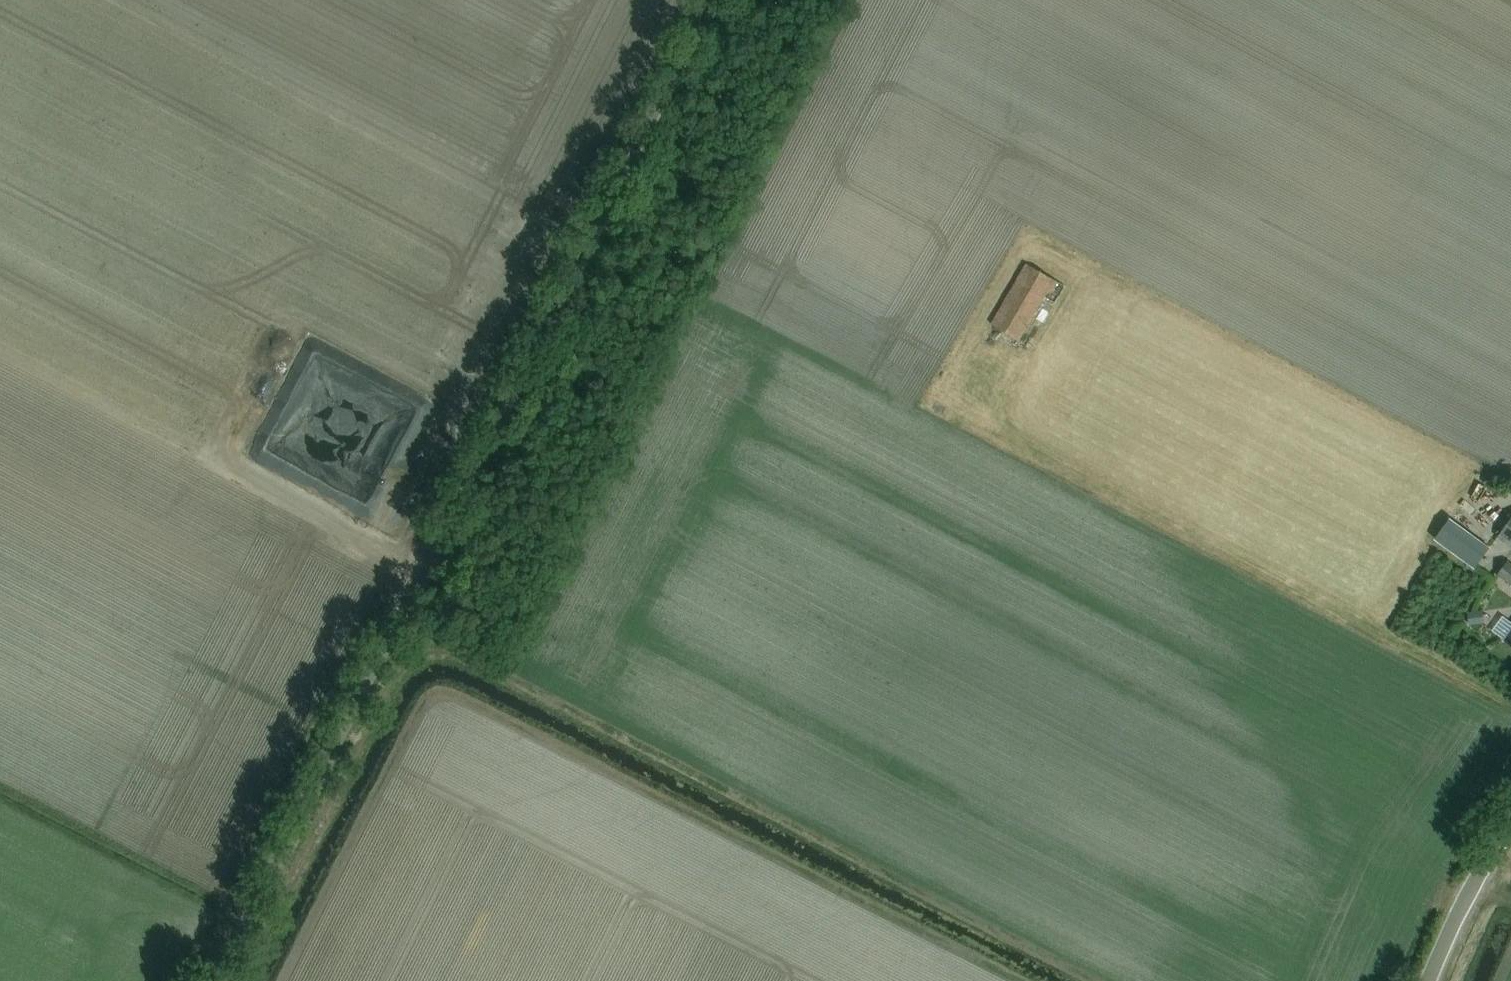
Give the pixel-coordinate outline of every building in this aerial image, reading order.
[(1019,340),(1055,280),(1028,264),(993,324),(1019,340)] [(350,491),(363,496),(361,471),(368,455),(379,454),(378,437),(376,403),(367,425),(364,381),(357,379),(346,405),(327,397),(314,397),(313,388),(330,387),(335,389),(342,389),(340,374),(324,375),(323,367),(305,369),(276,437),(282,439),(283,455),(312,467),(316,466),(316,475),(338,484),(354,483),(350,491)] [(1510,548),(1510,521),(1498,539),(1510,548)] [(1509,565),(1498,578),(1510,587),(1510,567),(1509,565)] [(1469,626),(1484,624),(1482,611),(1467,614),(1469,626)]
